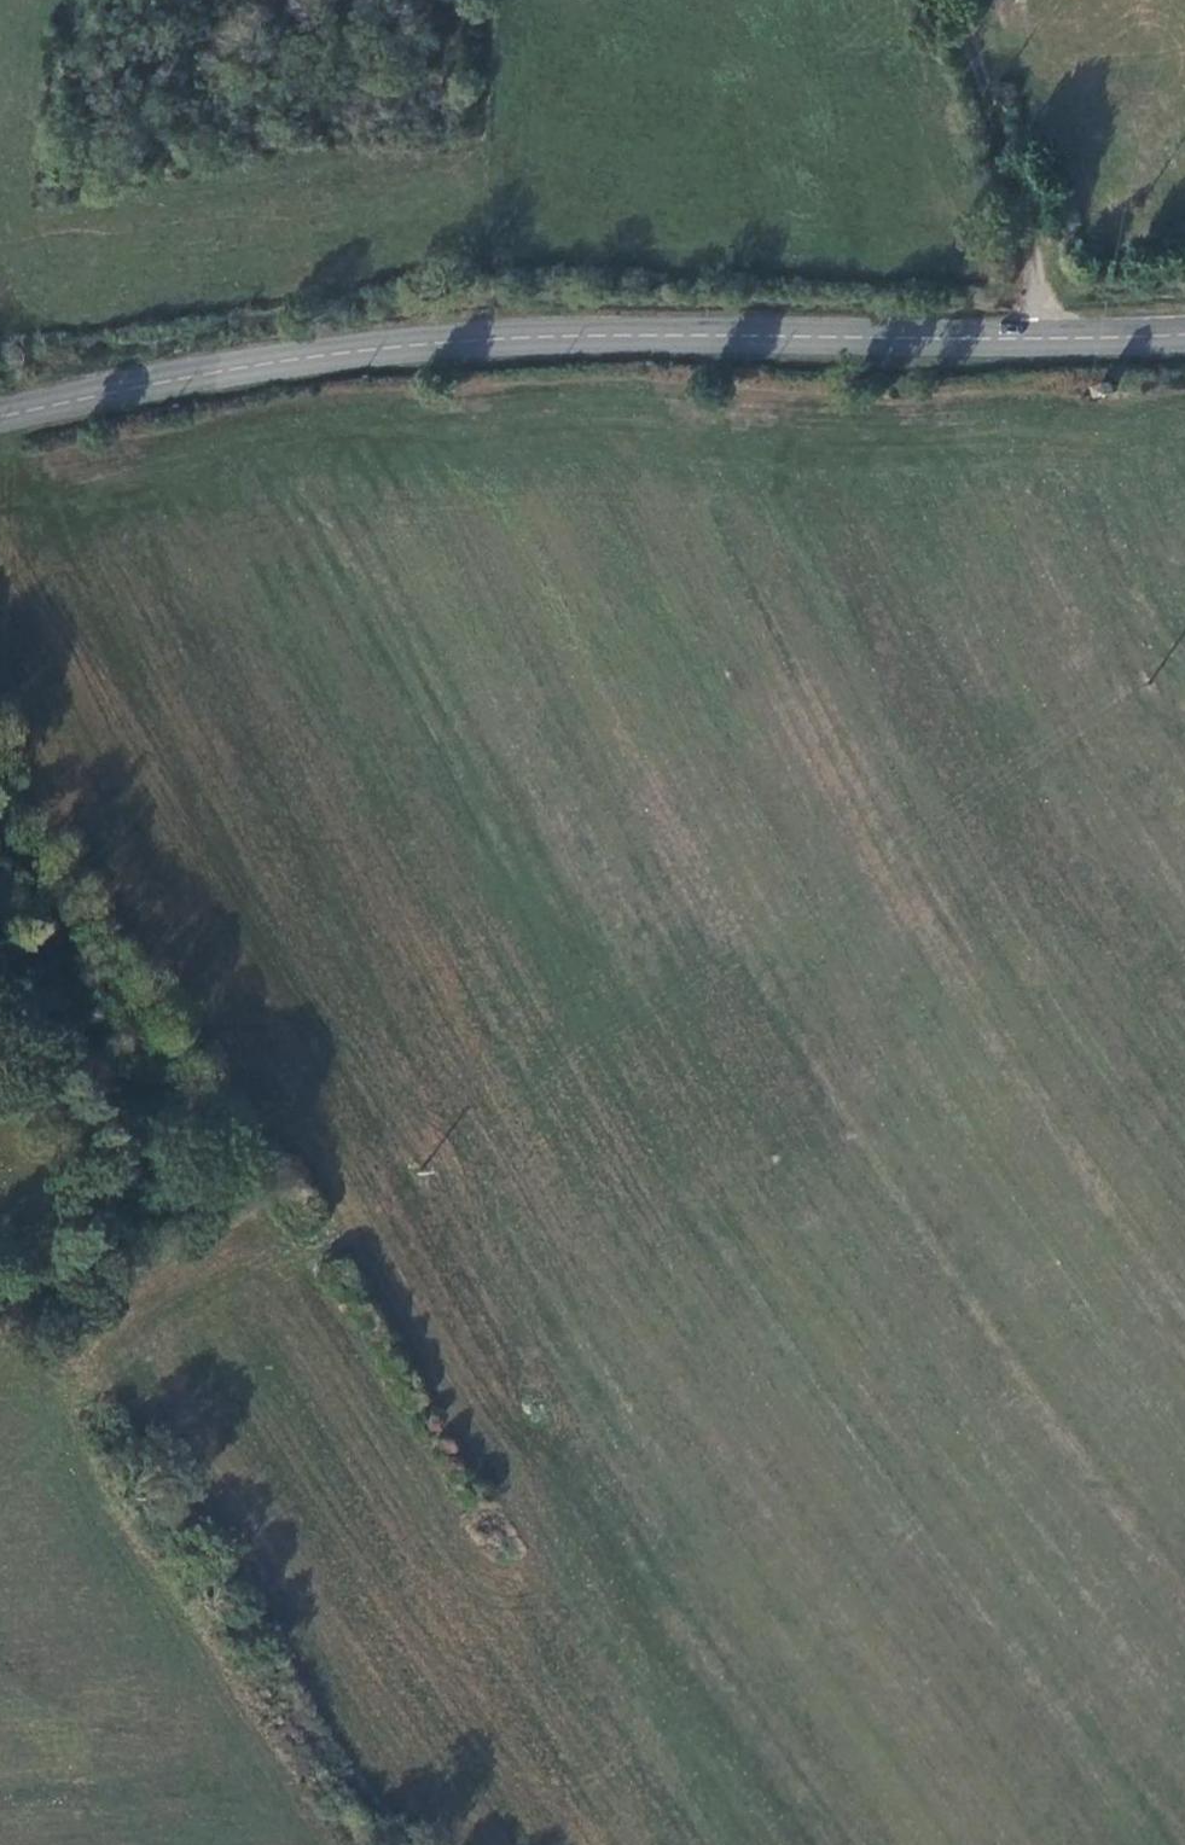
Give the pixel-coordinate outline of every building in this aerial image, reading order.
[(1112,396),(1118,393),(1112,379),(1100,384),(1106,398),(1112,396)]
